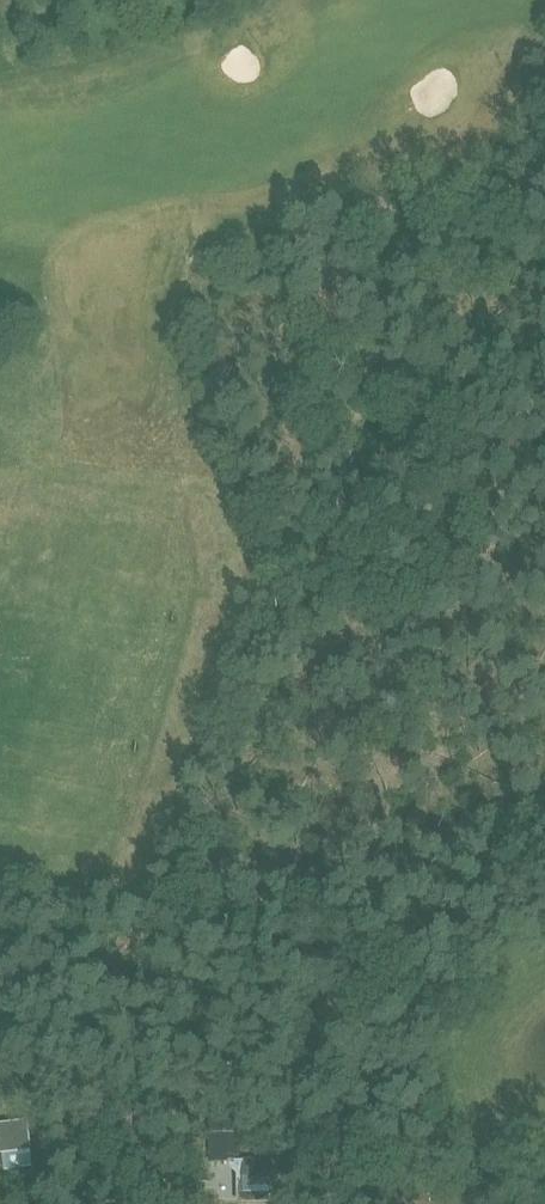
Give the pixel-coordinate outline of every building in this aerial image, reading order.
[(0,1124),(0,1153),(31,1150),(28,1121),(0,1124)] [(243,1128),(212,1128),(212,1156),(243,1157),(243,1128)] [(295,1159),(243,1160),(243,1187),(271,1187),(271,1203),(295,1202),(295,1159)]
